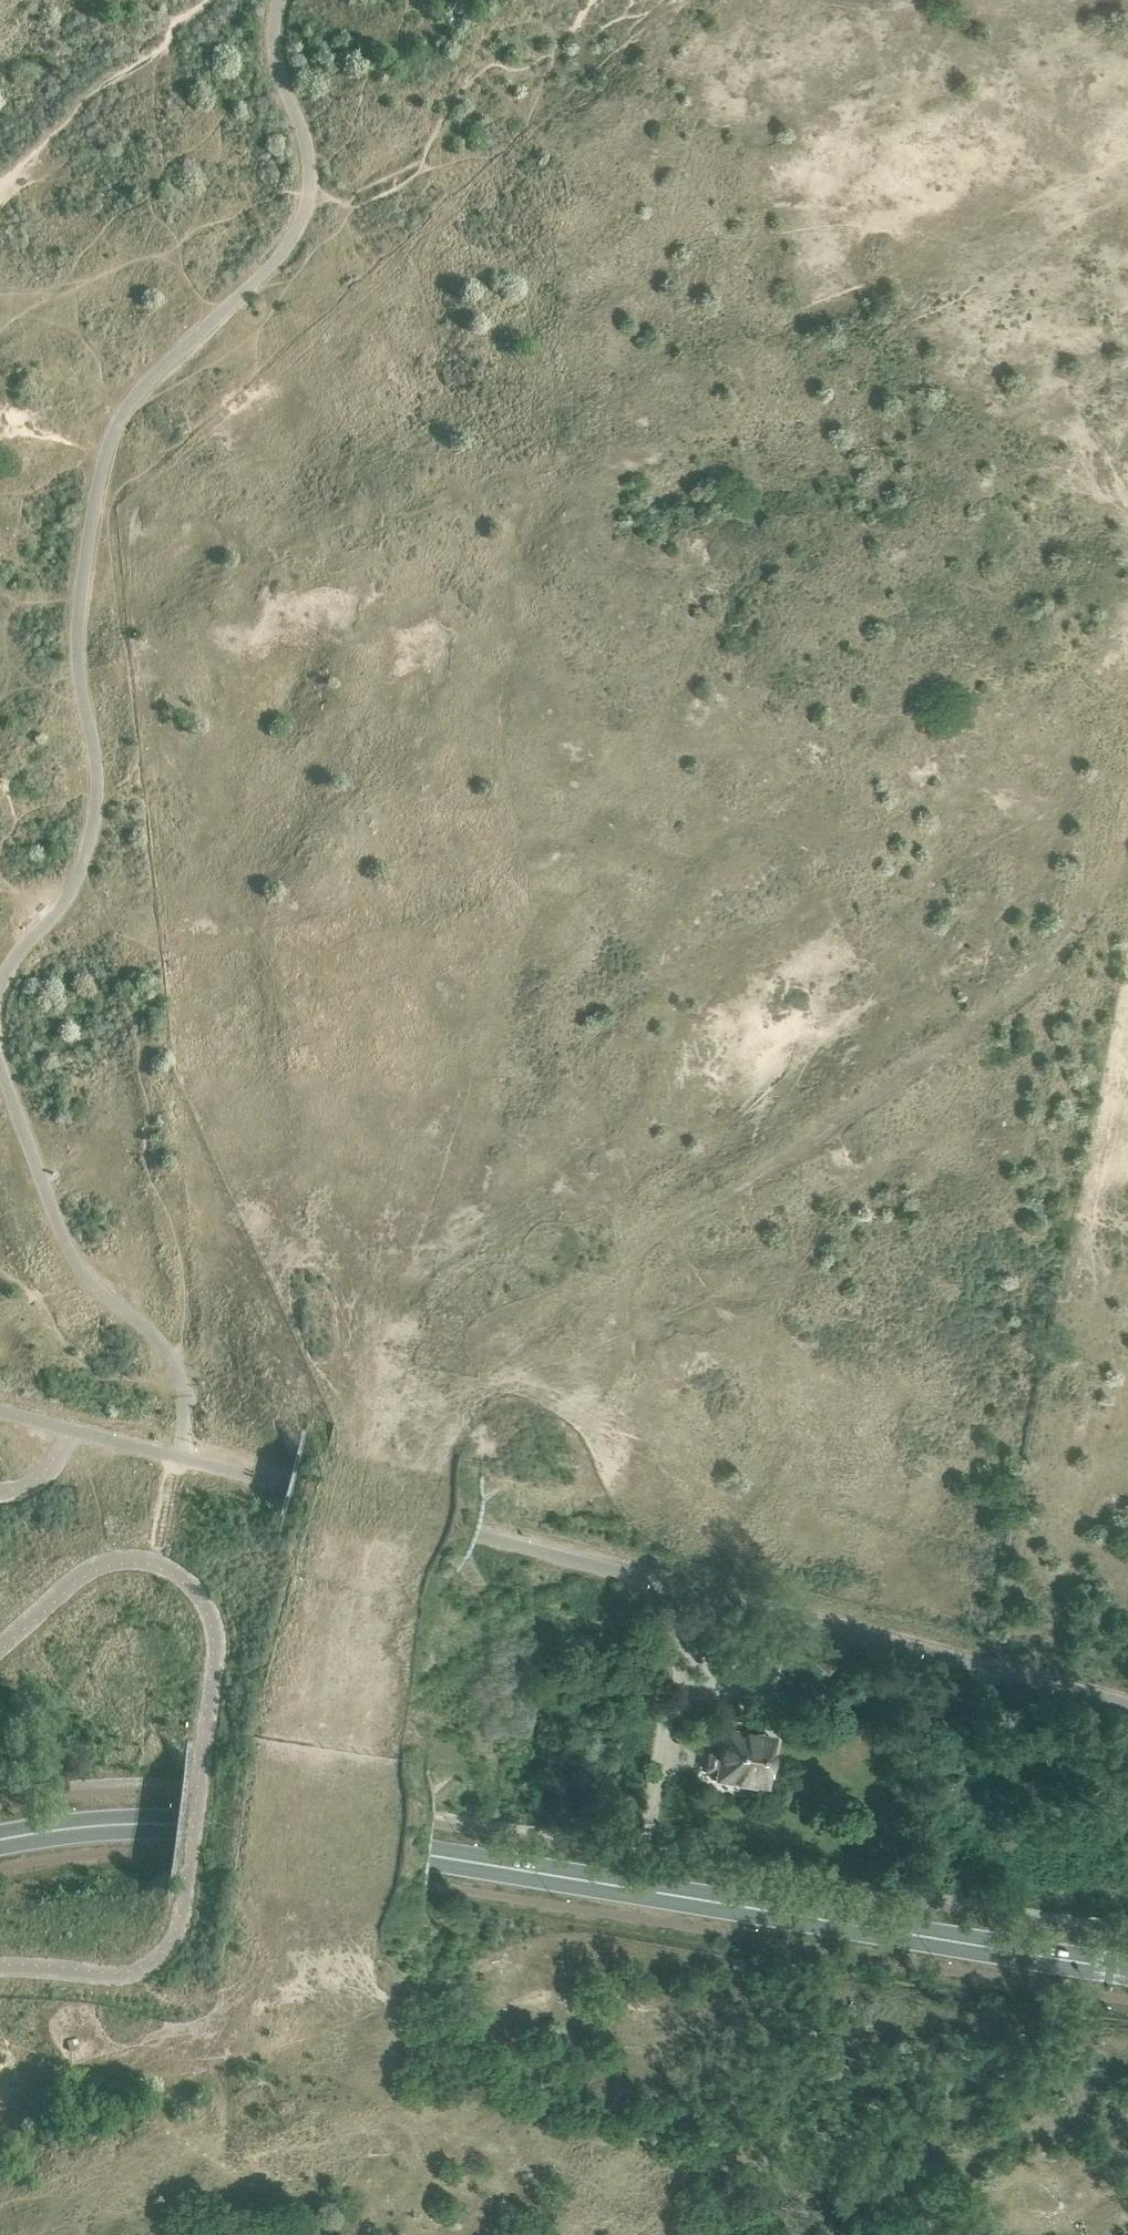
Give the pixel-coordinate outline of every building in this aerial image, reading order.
[(720,1729),(716,1755),(704,1753),(701,1772),(713,1774),(712,1780),(762,1788),(771,1738),(735,1732),(737,1723),(723,1720),(722,1730),(720,1729)]
